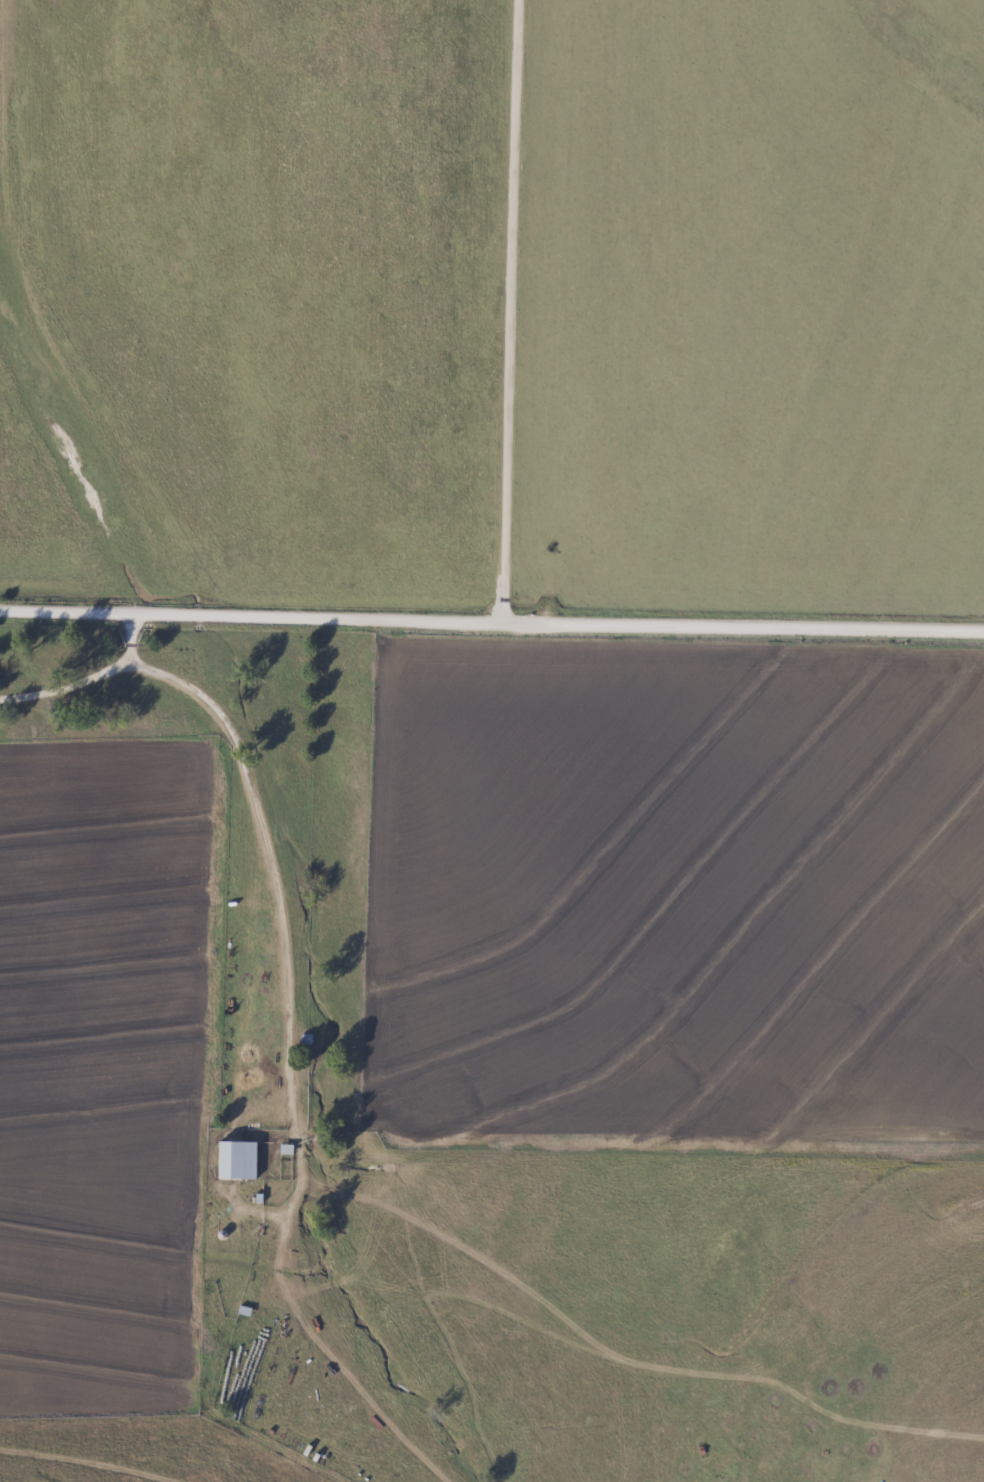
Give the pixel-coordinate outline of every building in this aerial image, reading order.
[(257,1180),(257,1143),(220,1143),(220,1180),(257,1180)]
